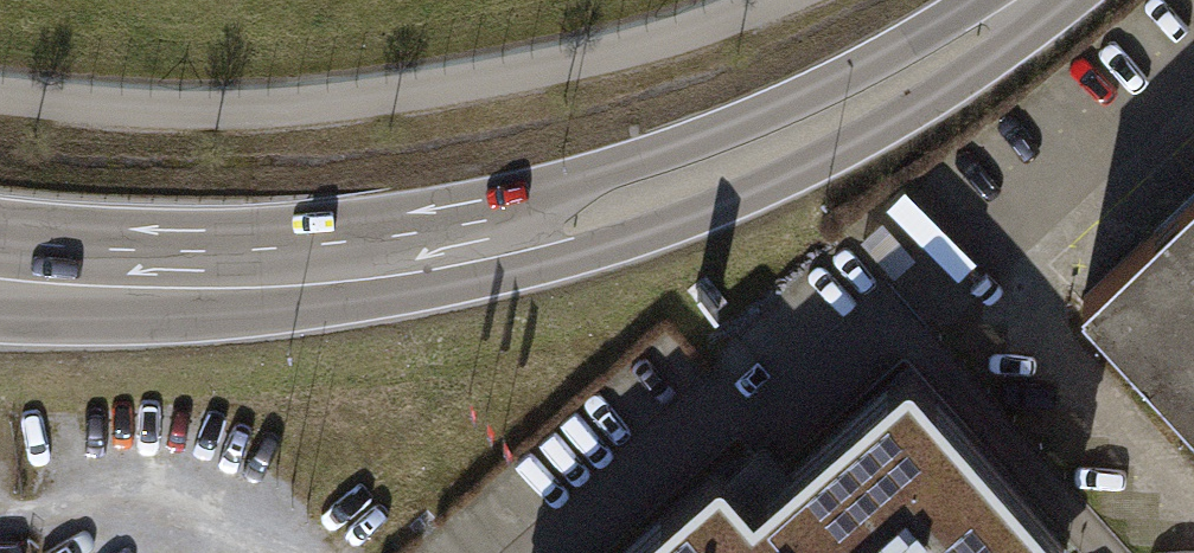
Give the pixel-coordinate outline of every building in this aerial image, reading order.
[(1066,284),(1193,419),(1193,162),(1066,284)] [(896,393),(738,531),(708,497),(644,552),(1037,552),(896,393)]
